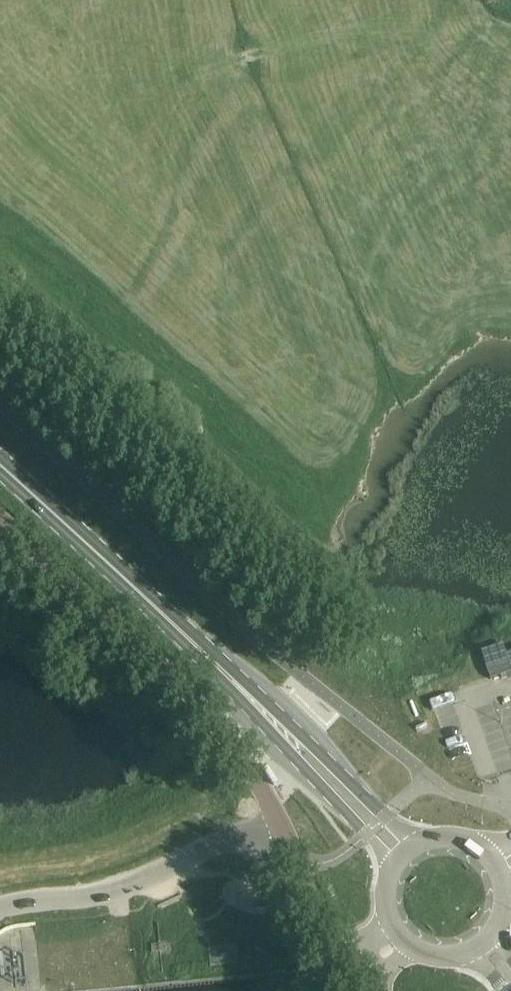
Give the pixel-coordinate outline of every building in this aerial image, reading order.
[(502,646),(480,654),(488,676),(510,668),(505,655),(502,646)]
